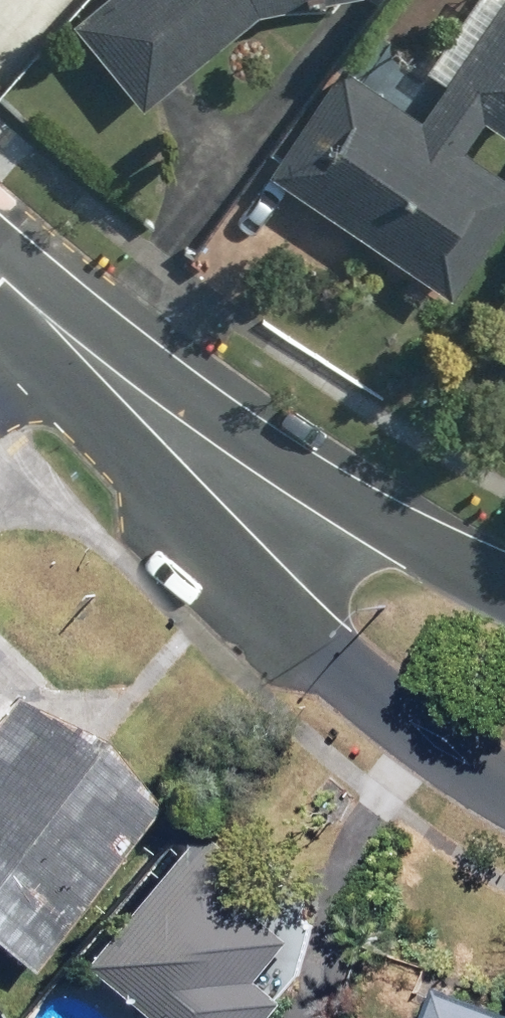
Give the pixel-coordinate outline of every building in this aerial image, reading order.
[(70,29),(139,104),(247,6),(281,0),(102,0),(70,29)] [(260,173),(443,300),(504,212),(504,185),(457,151),(482,116),(504,132),(504,0),(490,0),(414,109),(341,58),(260,173)] [(494,319),(504,324),(504,297),(494,319)] [(8,698),(0,708),(0,956),(23,973),(150,806),(8,698)] [(186,824),(74,972),(135,1017),(278,1017),(285,1009),(256,987),(295,936),(225,883),(240,864),(186,824)] [(430,991),(420,1017),(504,1017),(430,991)]
